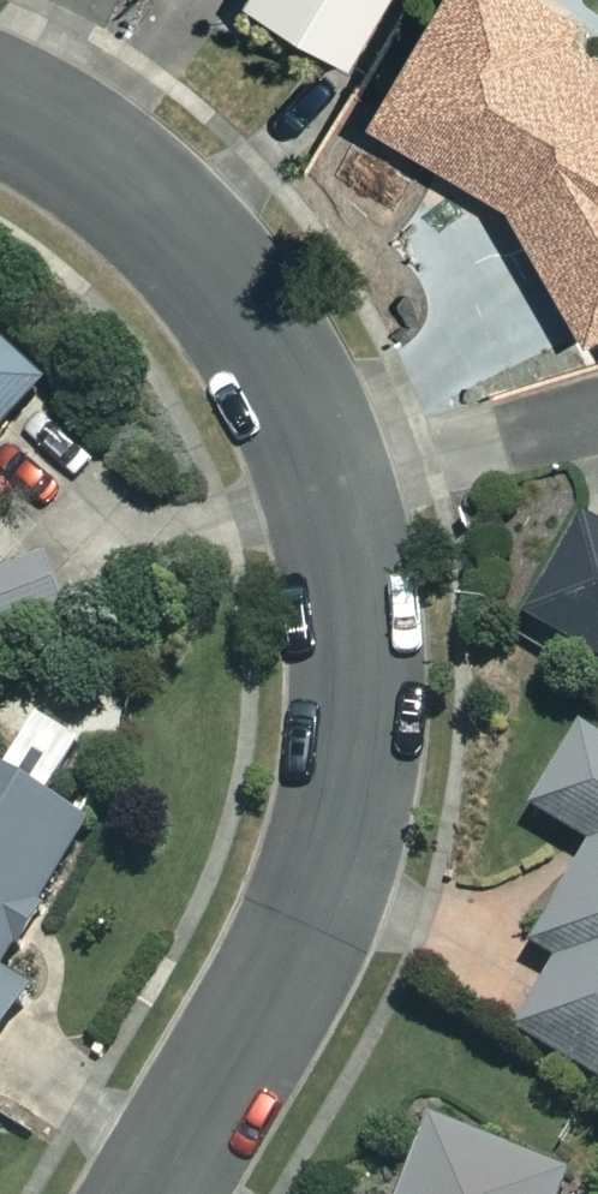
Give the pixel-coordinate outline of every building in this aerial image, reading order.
[(248,10),(351,69),(391,0),(254,0),(248,10)] [(573,48),(584,27),(540,0),(450,0),(373,133),(508,213),(590,351),(597,346),(597,62),(573,48)] [(0,338),(0,449),(55,388),(0,338)] [(587,530),(532,629),(597,666),(597,537),(587,530)] [(55,566),(0,584),(0,652),(75,629),(55,566)] [(10,781),(0,776),(0,1068),(38,1000),(7,982),(94,829),(55,807),(85,755),(39,729),(10,781)] [(583,740),(541,822),(597,851),(542,957),(563,968),(523,1045),(597,1084),(597,748),(583,740)] [(438,1132),(414,1193),(574,1193),(577,1187),(438,1132)]
